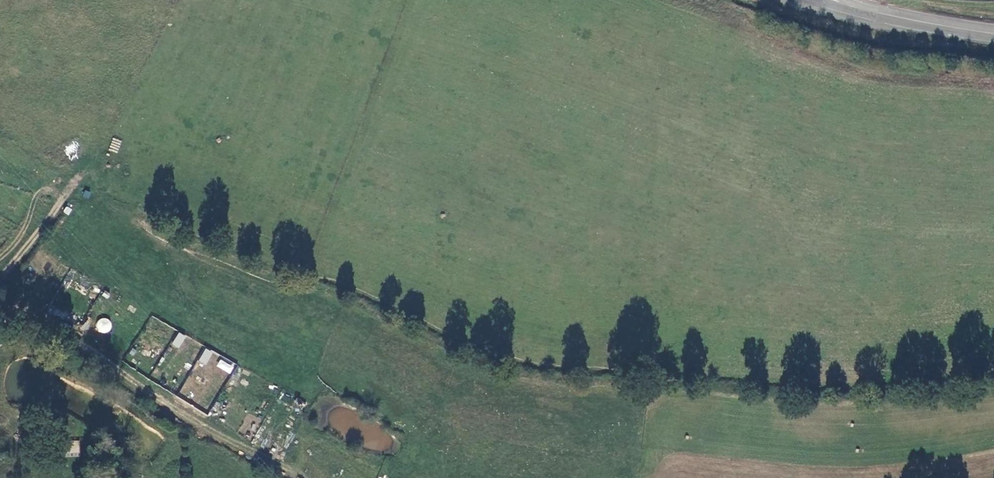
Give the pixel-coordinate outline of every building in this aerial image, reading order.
[(111,331),(108,317),(96,319),(98,333),(111,331)] [(179,349),(186,336),(178,332),(172,345),(179,349)] [(205,348),(199,362),(206,365),(213,352),(205,348)] [(230,373),(234,366),(220,359),(216,366),(230,373)] [(79,457),(80,441),(65,440),(65,456),(79,457)]
